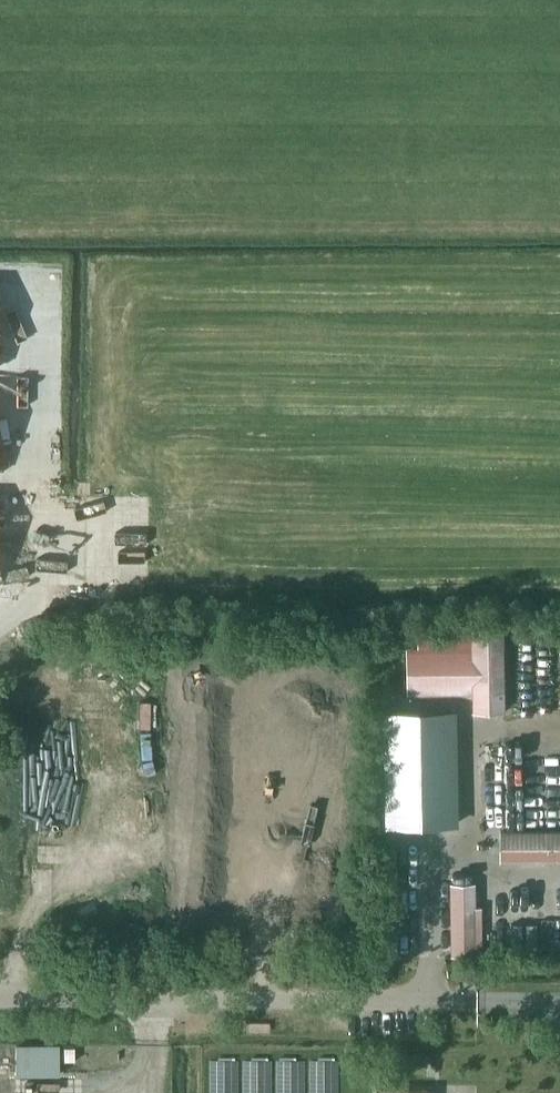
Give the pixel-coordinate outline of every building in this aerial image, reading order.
[(474,690),(474,708),(505,708),(505,628),(474,629),(474,637),(421,637),(421,646),(409,646),(408,689),(474,690)] [(386,712),(388,824),(455,823),(453,711),(386,712)] [(559,857),(559,830),(499,830),(499,857),(559,857)] [(452,952),(474,952),(475,882),(452,882),(452,952)] [(16,1059),(16,1072),(60,1072),(60,1059),(16,1059)]
